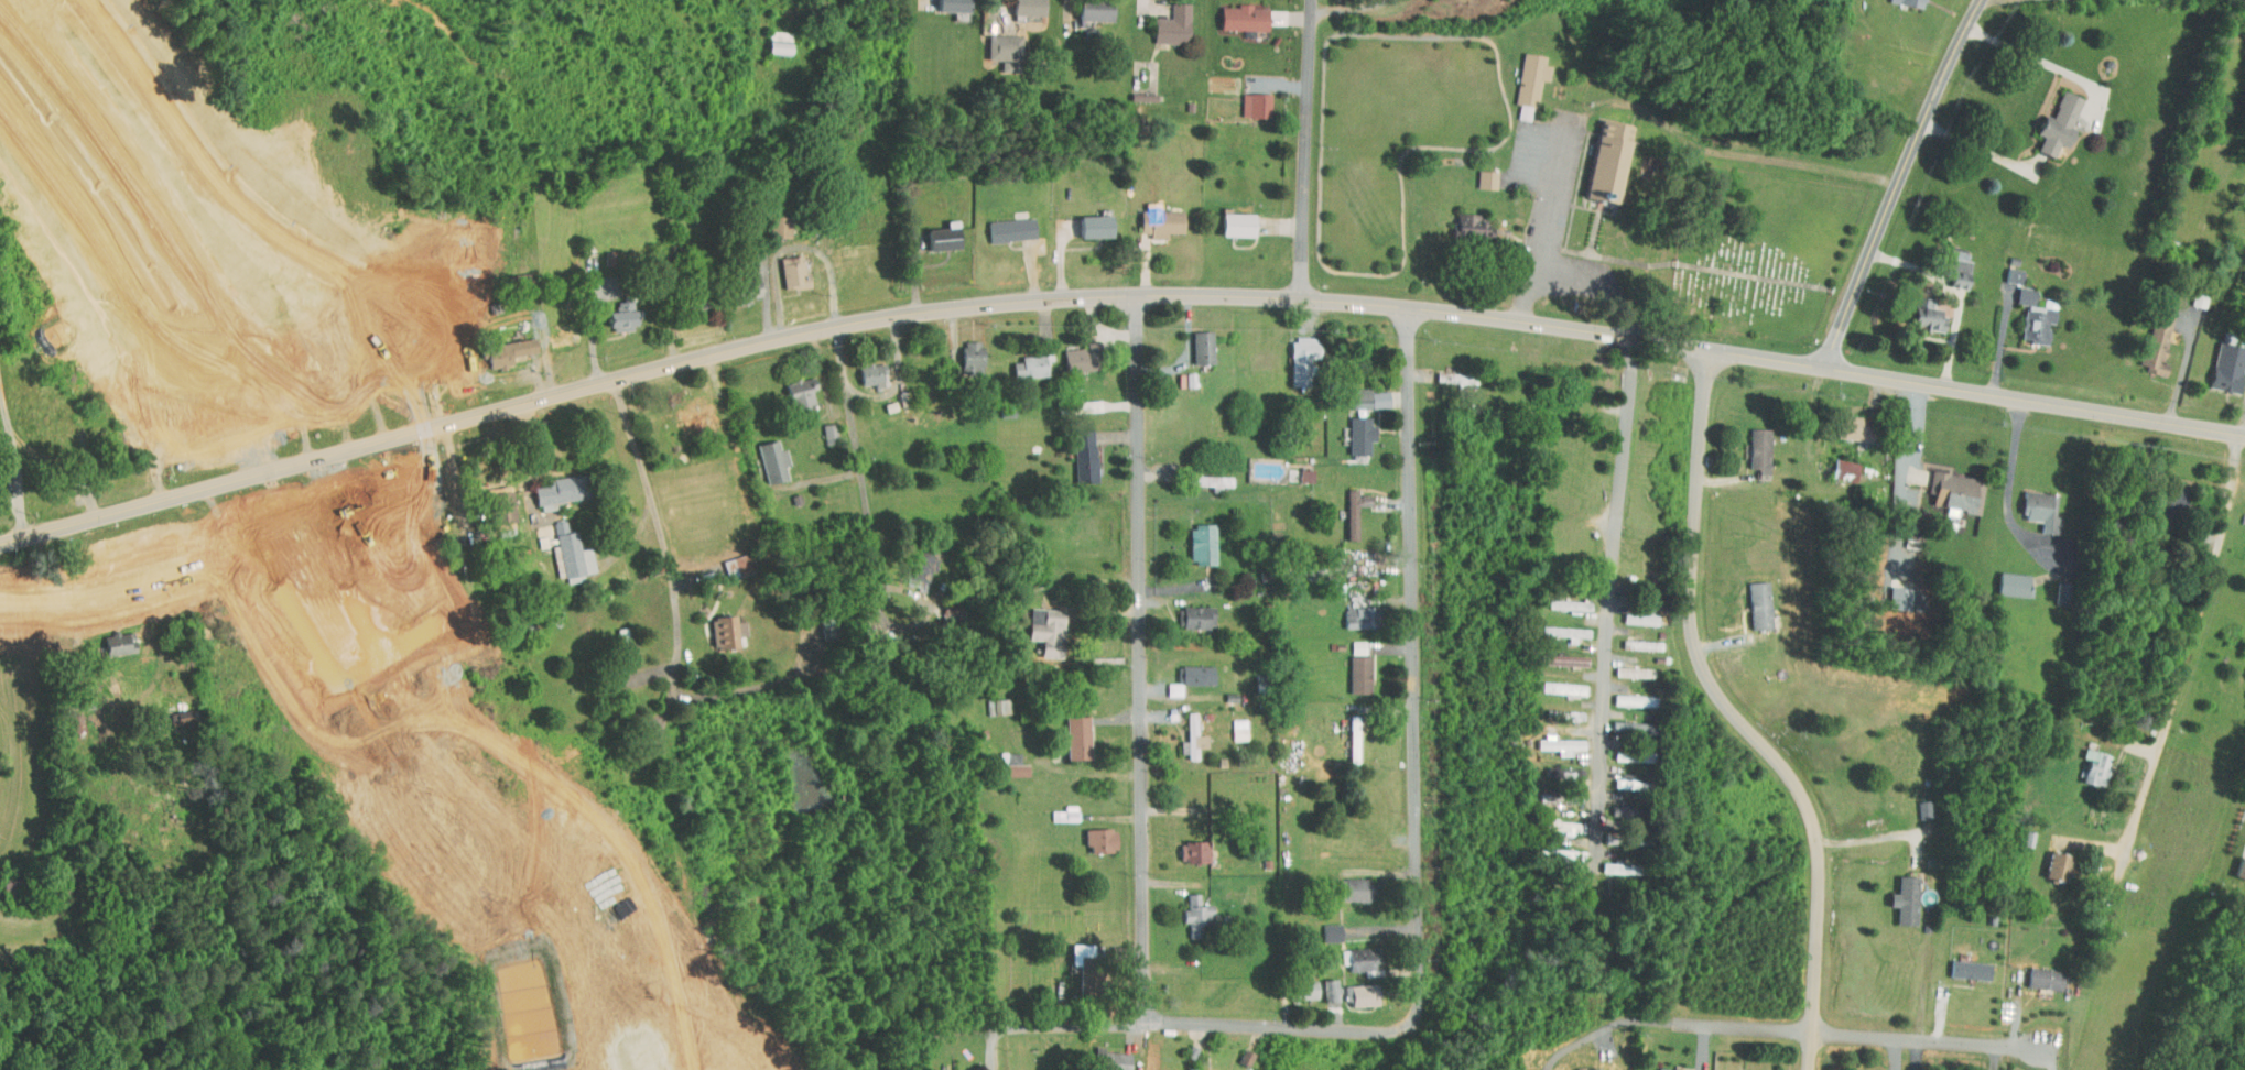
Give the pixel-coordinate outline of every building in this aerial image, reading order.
[(1033,0),(1003,0),(1003,9),(1033,9),(1033,0)] [(1102,14),(1102,0),(1069,0),(1069,13),(1102,14)] [(1161,11),(1144,11),(1143,36),(1179,36),(1180,0),(1161,0),(1161,11)] [(1254,0),(1211,0),(1210,23),(1258,24),(1258,0),(1254,0)] [(758,47),(780,48),(781,26),(758,25),(758,47)] [(1012,29),(978,28),(977,53),(991,53),(991,64),(1011,65),(1012,29)] [(1505,98),(1509,99),(1507,112),(1523,114),(1529,74),(1538,75),(1540,59),(1534,58),(1535,49),(1512,46),(1505,98)] [(2073,92),(2053,83),(2042,111),(2035,108),(2027,128),(2033,130),(2027,144),(2043,150),(2048,138),(2058,142),(2065,123),(2061,121),(2073,92)] [(1261,87),(1232,87),(1231,110),(1260,111),(1261,87)] [(1575,191),(1608,197),(1622,119),(1589,113),(1575,191)] [(1467,182),(1486,182),(1487,164),(1468,164),(1467,182)] [(2232,178),(2231,190),(2244,192),(2244,180),(2232,178)] [(1173,204),(1130,204),(1130,226),(1140,226),(1140,233),(1156,232),(1156,227),(1174,226),(1173,204)] [(1243,208),(1211,207),(1211,230),(1243,230),(1243,208)] [(1447,229),(1481,230),(1482,213),(1469,213),(1470,208),(1448,207),(1447,229)] [(1069,209),(1070,231),(1101,230),(1101,208),(1069,209)] [(980,235),(1025,232),(1024,212),(979,214),(980,235)] [(918,243),(949,242),(948,221),(918,222),(918,243)] [(797,281),(794,249),(770,251),(773,284),(797,281)] [(1960,281),(1961,254),(1942,253),(1942,281),(1960,281)] [(726,299),(741,295),(741,292),(752,288),(747,267),(719,274),(726,299)] [(2006,295),(2024,299),(2027,284),(2010,280),(2006,295)] [(599,324),(624,323),(623,295),(605,295),(605,305),(599,305),(599,324)] [(2130,362),(2155,369),(2158,359),(2152,358),(2159,333),(2166,335),(2168,326),(2161,324),(2166,304),(2148,299),(2130,362)] [(2038,337),(2040,316),(2045,316),(2047,303),(2016,300),(2012,334),(2038,337)] [(1937,304),(1905,301),(1903,322),(1935,325),(1937,304)] [(537,325),(538,337),(568,334),(567,322),(537,325)] [(1182,325),(1182,357),(1203,357),(1202,325),(1182,325)] [(1281,380),(1299,381),(1300,352),(1308,352),(1309,329),(1282,329),(1281,380)] [(476,338),(480,363),(502,359),(501,350),(526,346),(524,331),(476,338)] [(972,364),(971,334),(951,335),(952,365),(972,364)] [(2229,387),(2238,340),(2209,335),(2200,382),(2229,387)] [(1054,343),(1055,366),(1089,364),(1087,336),(1077,336),(1077,342),(1054,343)] [(1002,356),(1004,372),(1037,369),(1035,348),(1010,350),(1011,355),(1002,356)] [(872,357),(848,361),(852,379),(863,377),(864,382),(876,380),(872,357)] [(806,382),(803,370),(775,377),(781,402),(804,397),(801,384),(806,382)] [(1360,382),(1342,382),(1343,402),(1361,402),(1360,382)] [(665,404),(673,426),(700,417),(693,395),(665,404)] [(1359,448),(1360,434),(1363,435),(1363,411),(1340,411),(1339,448),(1359,448)] [(1864,435),(1866,413),(1831,411),(1829,432),(1864,435)] [(825,435),(825,417),(813,418),(814,436),(825,435)] [(1740,462),(1748,462),(1748,467),(1759,468),(1761,422),(1741,422),(1740,462)] [(1086,476),(1085,423),(1072,424),(1072,429),(1063,430),(1065,477),(1086,476)] [(758,478),(777,473),(774,461),(779,459),(774,443),(770,444),(767,433),(746,439),(758,478)] [(1846,476),(1850,457),(1826,452),(1822,471),(1846,476)] [(1923,499),(1937,501),(1936,509),(1948,510),(1948,505),(1965,507),(1968,471),(1922,466),(1919,487),(1924,488),(1923,499)] [(524,480),(528,506),(546,503),(545,496),(574,492),(571,468),(536,473),(537,479),(524,480)] [(1338,534),(1348,534),(1347,500),(1361,500),(1360,488),(1347,489),(1347,483),(1337,483),(1338,534)] [(2043,487),(2016,484),(2012,514),(2032,516),(2031,526),(2050,529),(2052,511),(2040,509),(2043,487)] [(1180,558),(1206,557),(1205,518),(1179,519),(1180,558)] [(386,536),(389,553),(385,554),(389,575),(413,571),(410,555),(425,552),(422,534),(406,537),(405,532),(386,536)] [(895,574),(920,575),(921,545),(897,544),(895,574)] [(742,566),(736,547),(712,555),(719,574),(742,566)] [(2022,569),(1990,565),(1987,587),(2019,591),(2022,569)] [(1739,576),(1741,623),(1761,623),(1759,575),(1739,576)] [(1580,604),(1581,595),(1539,594),(1538,603),(1580,604)] [(1168,600),(1167,621),(1203,622),(1203,601),(1168,600)] [(1335,623),(1363,622),(1363,600),(1335,600),(1335,623)] [(1018,634),(1031,635),(1030,651),(1052,652),(1055,604),(1034,603),(1033,618),(1019,617),(1018,634)] [(1033,616),(1033,604),(1018,605),(1018,617),(1033,616)] [(1648,619),(1648,608),(1614,607),(1613,617),(1648,619)] [(726,643),(725,610),(700,611),(702,644),(726,643)] [(1579,632),(1580,622),(1532,621),(1532,629),(1559,630),(1559,637),(1566,637),(1567,631),(1579,632)] [(94,629),(96,650),(125,647),(122,626),(94,629)] [(1652,635),(1613,634),(1613,642),(1651,643),(1652,635)] [(1355,635),(1341,635),(1341,648),(1356,647),(1355,635)] [(1530,649),(1530,659),(1578,661),(1578,650),(1530,649)] [(1361,650),(1340,650),(1339,687),(1360,688),(1361,650)] [(1204,678),(1203,659),(1171,660),(1172,679),(1204,678)] [(1643,671),(1643,662),(1605,661),(1605,670),(1643,671)] [(1576,678),(1532,676),(1531,687),(1576,688),(1576,678)] [(1171,690),(1171,677),(1157,677),(1157,690),(1171,690)] [(1646,700),(1646,690),(1604,688),(1604,699),(1646,700)] [(999,693),(977,693),(978,708),(1000,708),(999,693)] [(1573,714),(1574,705),(1550,704),(1550,713),(1573,714)] [(180,718),(180,705),(165,705),(166,718),(180,718)] [(1197,729),(1187,729),(1187,706),(1176,706),(1177,754),(1188,754),(1188,742),(1197,742),(1197,729)] [(1079,710),(1055,710),(1056,754),(1080,754),(1079,710)] [(1349,710),(1340,710),(1340,757),(1348,757),(1349,710)] [(1237,734),(1237,713),(1222,714),(1222,734),(1237,734)] [(1645,717),(1602,715),(1602,733),(1621,734),(1621,727),(1645,728),(1645,717)] [(1574,744),(1574,733),(1527,733),(1527,743),(1548,743),(1548,750),(1562,750),(1562,744),(1574,744)] [(2102,750),(2074,743),(2072,752),(2079,754),(2073,776),(2093,781),(2102,750)] [(1642,745),(1605,744),(1604,754),(1642,755),(1642,745)] [(995,771),(1017,771),(1017,758),(995,759),(995,771)] [(1910,813),(1923,813),(1922,794),(1909,794),(1910,813)] [(1068,815),(1068,799),(1054,799),(1054,805),(1041,805),(1042,815),(1068,815)] [(1624,801),(1603,800),(1603,809),(1624,810),(1624,801)] [(1570,816),(1536,814),(1536,824),(1553,825),(1553,827),(1569,828),(1570,816)] [(1077,847),(1107,846),(1106,822),(1076,823),(1077,847)] [(1170,857),(1196,856),(1196,835),(1169,836),(1170,857)] [(2035,870),(2055,876),(2062,851),(2042,845),(2035,870)] [(2232,850),(2225,870),(2244,876),(2244,854),(2232,850)] [(1629,868),(1630,858),(1603,856),(1603,857),(1592,857),(1592,867),(1629,868)] [(1880,901),(1887,901),(1887,919),(1907,919),(1909,870),(1889,870),(1888,888),(1881,888),(1880,901)] [(1359,873),(1331,872),(1330,894),(1359,895),(1359,873)] [(1173,917),(1179,917),(1179,932),(1201,932),(1201,900),(1190,900),(1189,888),(1177,888),(1177,905),(1173,905),(1173,917)] [(1312,918),(1313,935),(1331,934),(1331,918),(1312,918)] [(1339,965),(1368,964),(1368,942),(1331,942),(1332,958),(1338,958),(1339,965)] [(1982,958),(1942,953),(1940,970),(1979,975),(1982,958)] [(2052,985),(2055,966),(2020,961),(2018,980),(2052,985)] [(1327,973),(1314,973),(1314,997),(1327,997),(1327,973)] [(1306,974),(1288,974),(1288,993),(1306,993),(1306,974)] [(1366,977),(1340,980),(1342,1001),(1368,999),(1366,977)] [(1093,1041),(1084,1041),(1084,1066),(1120,1067),(1120,1047),(1092,1046),(1093,1041)] [(1179,1061),(1174,1069),(1195,1069),(1179,1061)]
